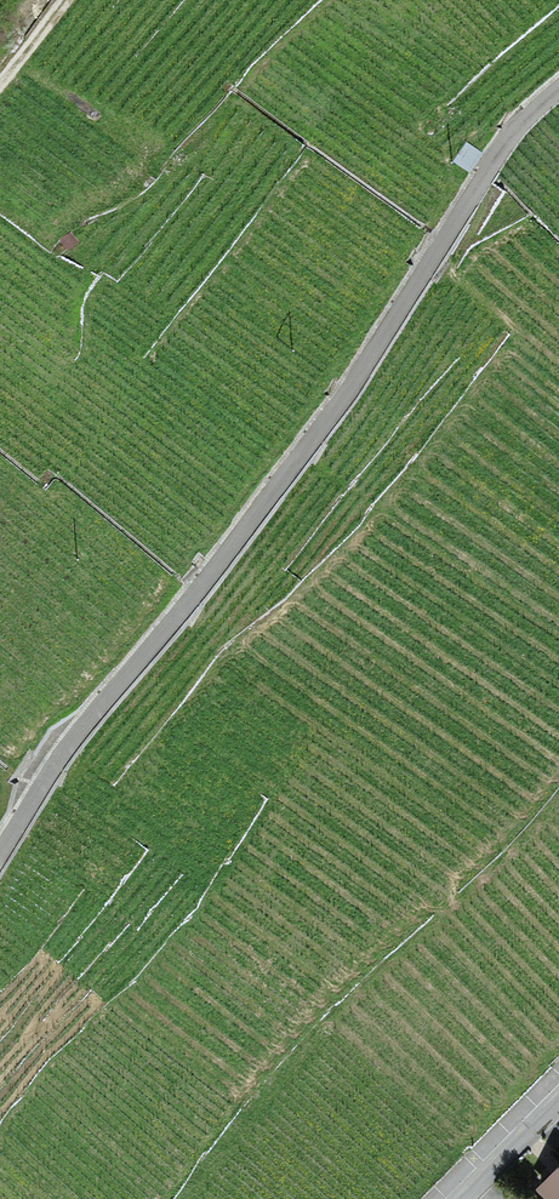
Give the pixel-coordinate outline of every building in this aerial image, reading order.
[(553,1198),(558,1198),(558,1171),(542,1188),(553,1198)]
